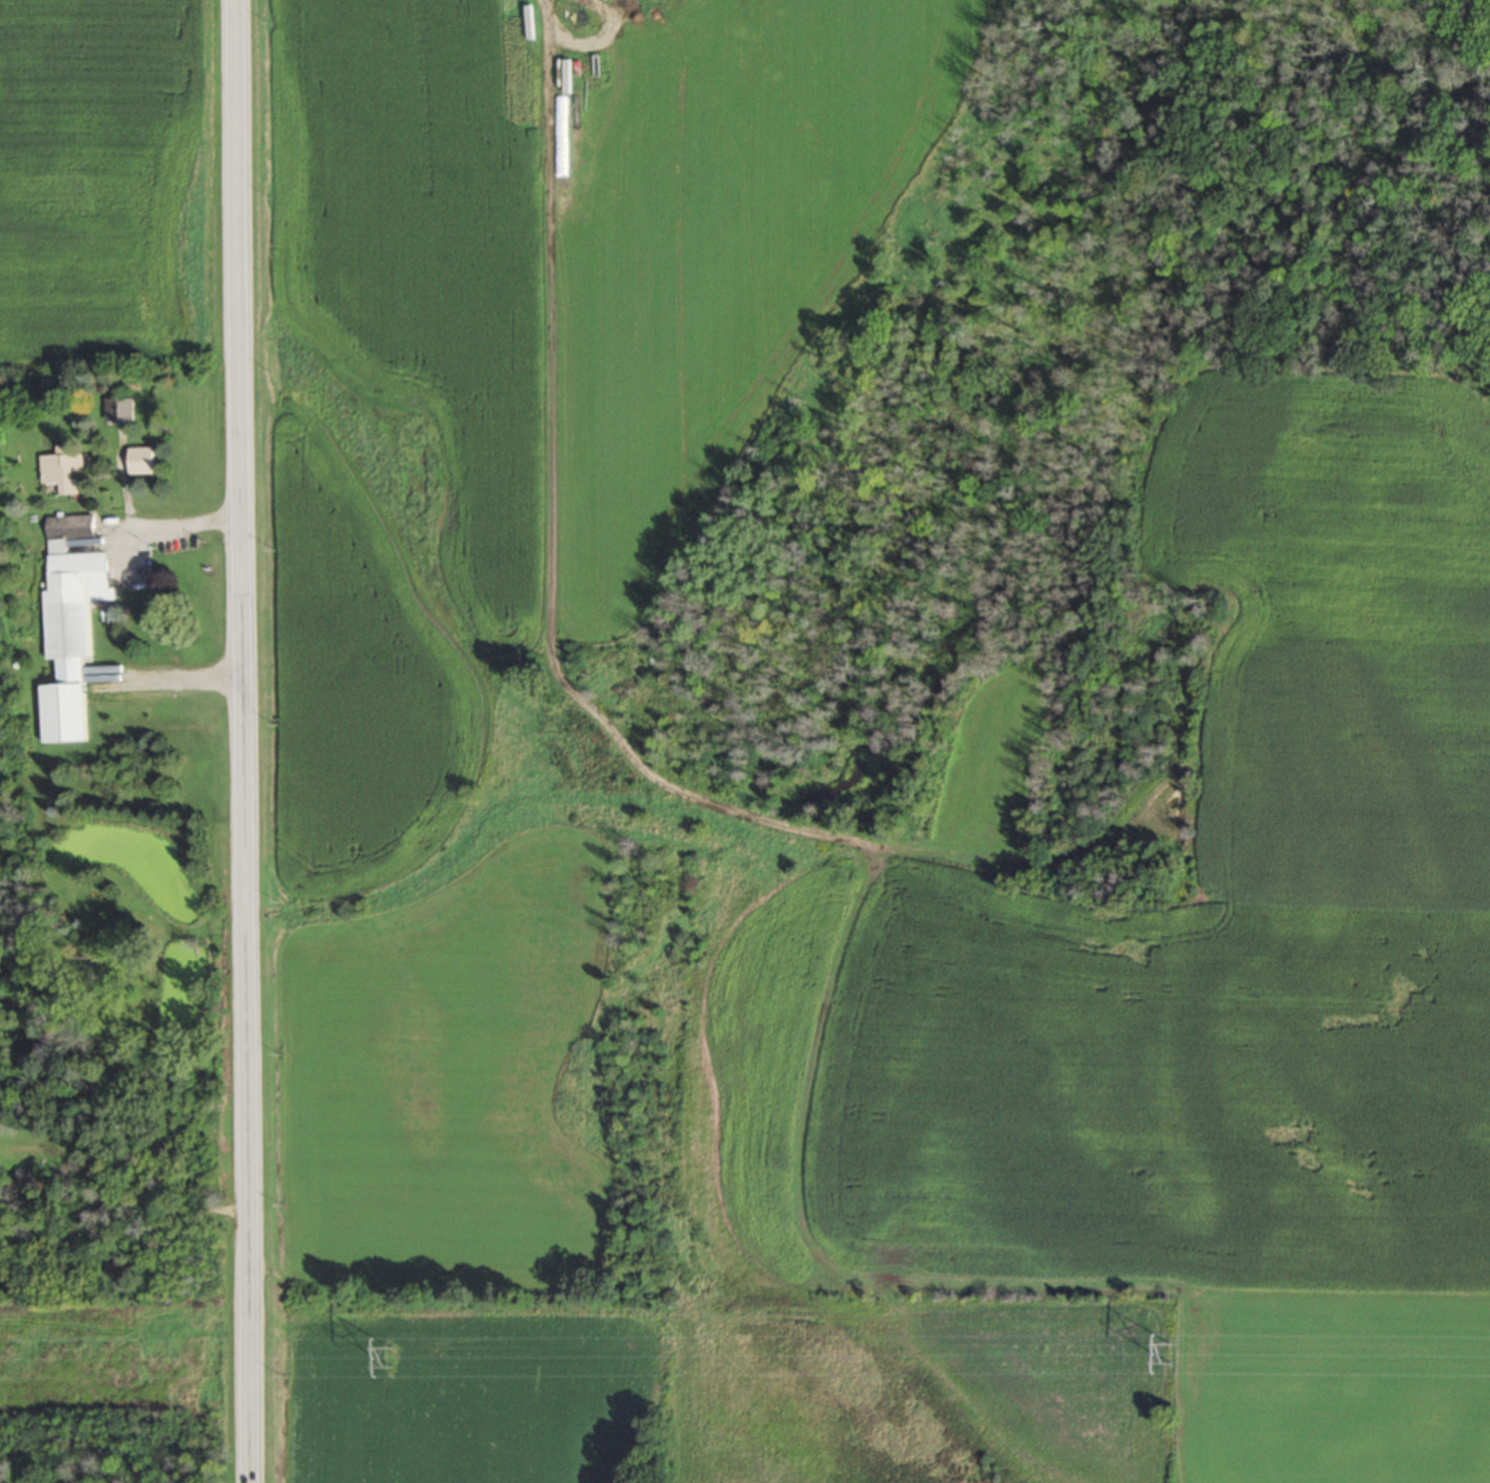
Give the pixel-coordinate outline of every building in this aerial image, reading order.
[(133,396),(103,396),(103,420),(133,420),(133,396)] [(40,464),(41,490),(58,489),(58,492),(76,492),(75,466),(88,465),(87,450),(69,451),(69,443),(57,444),(57,464),(40,464)] [(45,514),(49,588),(43,589),(46,656),(55,656),(56,681),(40,682),(42,739),(86,738),(82,655),(90,655),(88,598),(111,597),(109,550),(99,550),(98,543),(64,545),(64,537),(93,536),(92,512),(45,514)] [(40,1186),(20,1167),(4,1183),(23,1203),(40,1186)]
